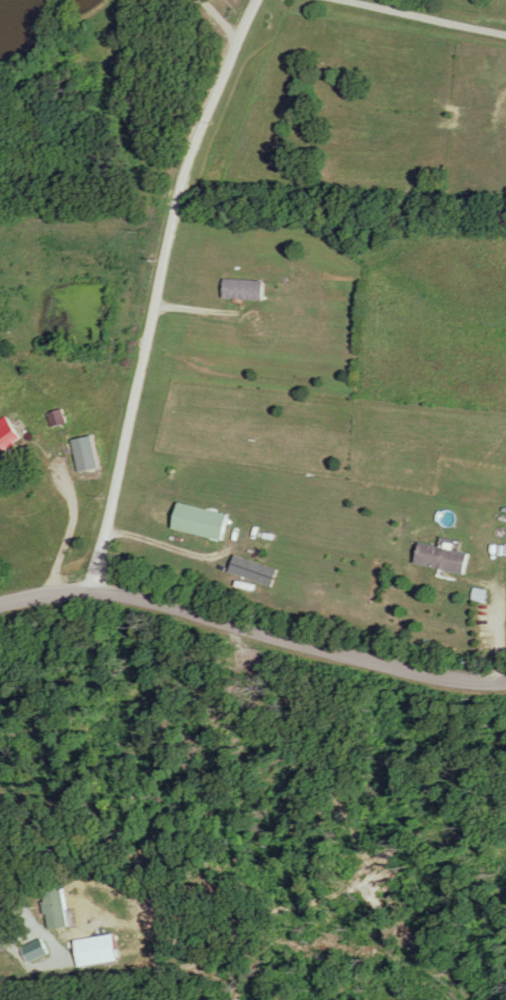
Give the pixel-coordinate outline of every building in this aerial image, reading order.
[(267,281),(224,280),(224,299),(266,300),(267,281)] [(53,428),(67,424),(63,411),(50,416),(53,428)] [(6,453),(24,439),(8,417),(0,423),(0,445),(6,453)] [(100,469),(93,437),(73,441),(79,473),(100,469)] [(233,513),(179,503),(174,530),(228,541),(233,513)] [(422,542),(418,564),(469,573),(474,552),(422,542)] [(47,891),(50,929),(71,927),(68,889),(47,891)] [(121,963),(117,934),(77,940),(80,968),(121,963)] [(24,947),(33,963),(53,953),(44,937),(24,947)]
